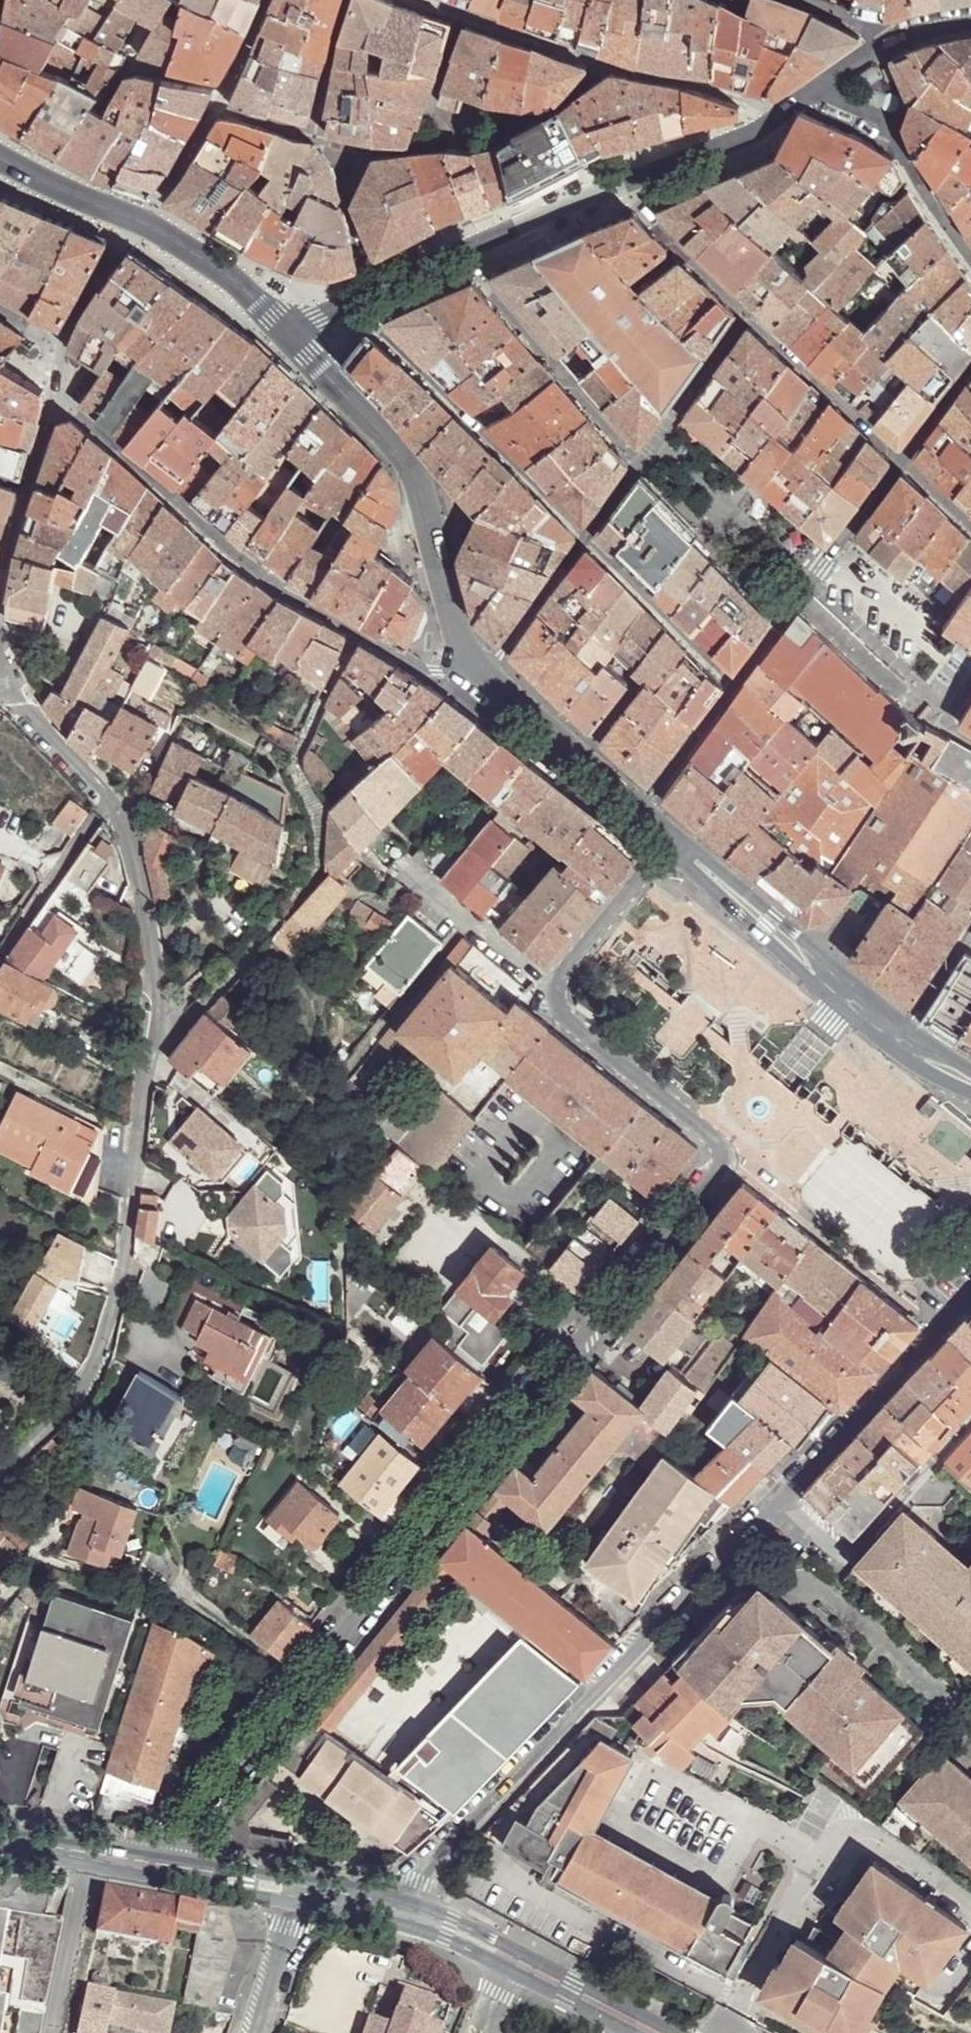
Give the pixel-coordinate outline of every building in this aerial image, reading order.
[(8,20),(57,35),(64,21),(62,20),(70,0),(12,0),(8,20)] [(62,20),(64,21),(77,27),(89,4),(91,0),(70,0),(62,20)] [(117,2),(139,13),(156,22),(158,23),(169,0),(118,0),(117,2)] [(179,0),(169,0),(158,23),(156,22),(139,52),(171,60),(171,61),(182,28),(238,48),(247,30),(214,12),(187,0),(186,0),(183,2),(179,0)] [(214,12),(220,0),(187,0),(214,12)] [(214,12),(247,30),(260,0),(220,0),(214,12)] [(272,7),(306,18),(310,0),(275,0),(272,7)] [(306,18),(300,44),(327,54),(332,29),(341,0),(310,0),(306,18)] [(351,12),(376,21),(388,25),(395,3),(388,0),(355,0),(351,12)] [(473,5),(490,10),(501,14),(507,0),(476,0),(473,5)] [(501,14),(514,19),(528,25),(536,0),(507,0),(501,14)] [(528,25),(561,38),(571,0),(536,0),(528,25)] [(561,38),(580,43),(591,0),(571,0),(561,38)] [(580,43),(600,49),(614,0),(591,0),(580,43)] [(600,49),(638,63),(646,13),(648,0),(614,0),(600,49)] [(646,13),(672,20),(674,0),(648,0),(646,13)] [(672,20),(717,32),(720,4),(712,0),(674,0),(672,20)] [(771,0),(756,0),(749,19),(748,21),(765,26),(795,36),(799,37),(812,15),(790,7),(771,0)] [(853,9),(872,14),(886,17),(887,0),(856,0),(853,9)] [(886,17),(915,11),(914,0),(887,0),(886,17)] [(915,11),(940,5),(939,0),(914,0),(915,11)] [(139,13),(117,2),(110,10),(133,21),(139,13)] [(388,25),(376,21),(372,45),(371,53),(371,70),(411,69),(427,14),(414,10),(395,3),(388,25)] [(98,8),(89,4),(77,27),(86,32),(94,19),(98,8)] [(736,12),(720,4),(717,32),(713,77),(733,82),(747,86),(765,26),(748,21),(749,19),(736,12)] [(306,18),(272,7),(263,29),(289,41),(300,44),(306,18)] [(133,21),(110,10),(104,23),(101,28),(122,40),(130,28),(133,21)] [(376,21),(351,12),(342,39),(372,45),(376,21)] [(672,20),(646,13),(638,63),(684,71),(713,77),(717,32),(672,20)] [(441,18),(427,14),(411,69),(439,70),(445,54),(453,21),(441,18)] [(838,26),(812,15),(799,37),(829,59),(861,37),(838,26)] [(104,23),(94,19),(86,32),(94,37),(100,28),(101,28),(104,23)] [(57,35),(8,20),(2,45),(1,51),(45,67),(61,36),(57,35)] [(77,27),(64,21),(57,35),(61,36),(88,50),(120,67),(128,53),(124,51),(117,48),(94,37),(86,32),(77,27)] [(491,34),(467,26),(457,54),(495,69),(504,38),(491,34)] [(795,36),(765,26),(747,86),(746,88),(758,91),(769,94),(795,36)] [(101,28),(100,28),(94,37),(117,48),(120,44),(122,40),(101,28)] [(238,48),(182,28),(171,61),(171,60),(168,68),(220,80),(238,48)] [(289,41),(263,29),(254,51),(284,62),(289,41)] [(88,50),(61,36),(45,67),(62,77),(68,83),(88,50)] [(799,37),(795,36),(769,94),(767,96),(772,97),(780,94),(817,67),(829,59),(799,37)] [(521,44),(504,38),(495,69),(487,98),(513,102),(523,104),(533,48),(521,44)] [(942,44),(964,64),(961,71),(970,76),(970,38),(942,44)] [(372,45),(342,39),(340,47),(371,53),(372,45)] [(300,44),(289,41),(284,62),(320,76),(327,54),(300,44)] [(942,44),(908,55),(969,101),(970,95),(970,76),(961,71),(964,64),(942,44)] [(371,53),(340,47),(338,61),(369,70),(371,70),(371,53)] [(556,55),(533,48),(523,104),(551,105),(558,101),(589,65),(556,55)] [(0,50),(0,116),(2,117),(25,132),(62,77),(45,67),(1,51),(0,50)] [(120,67),(88,50),(68,83),(92,105),(101,93),(120,67)] [(284,62),(254,51),(255,54),(248,71),(277,83),(284,62)] [(495,69),(457,54),(444,88),(466,93),(487,98),(495,69)] [(908,55),(906,108),(943,122),(959,133),(970,109),(970,103),(969,101),(908,55)] [(369,70),(338,61),(333,88),(369,94),(369,70)] [(277,83),(248,71),(233,103),(304,126),(308,123),(320,76),(284,62),(277,83)] [(371,70),(369,70),(369,94),(372,95),(366,116),(374,118),(416,122),(419,123),(439,70),(411,69),(371,70)] [(608,76),(578,97),(606,149),(631,142),(642,139),(630,76),(613,73),(608,76)] [(125,76),(111,99),(104,112),(126,124),(125,125),(141,134),(150,117),(160,99),(162,79),(137,74),(125,76)] [(656,82),(630,76),(642,139),(656,136),(661,135),(656,82)] [(68,83),(62,77),(25,132),(44,144),(59,154),(92,105),(68,83)] [(215,87),(162,79),(160,99),(201,113),(215,87)] [(684,88),(656,82),(661,135),(679,130),(687,128),(684,88)] [(369,94),(333,88),(328,114),(330,115),(330,113),(366,116),(372,95),(369,94)] [(466,93),(444,88),(439,102),(462,107),(466,93)] [(707,93),(684,88),(687,128),(721,120),(738,116),(740,104),(707,93)] [(103,96),(101,93),(92,105),(99,108),(103,96)] [(111,99),(103,96),(99,108),(104,112),(111,99)] [(578,97),(562,108),(589,158),(598,153),(606,149),(578,97)] [(201,113),(160,99),(150,117),(189,134),(201,113)] [(99,108),(92,105),(59,154),(78,164),(94,173),(125,125),(126,124),(104,112),(99,108)] [(562,108),(502,145),(513,197),(589,158),(562,108)] [(943,122),(906,108),(905,127),(917,154),(943,122)] [(366,116),(330,113),(330,115),(326,131),(371,139),(374,118),(366,116)] [(859,139),(802,113),(787,137),(775,158),(822,196),(835,205),(843,212),(846,214),(866,192),(876,182),(892,162),(894,160),(859,139)] [(189,134),(150,117),(141,134),(128,158),(170,168),(189,134)] [(243,120),(222,117),(211,135),(261,158),(275,131),(243,120)] [(416,122),(374,118),(371,139),(373,139),(373,142),(407,143),(410,141),(416,122)] [(943,122),(917,154),(927,170),(937,185),(955,166),(970,176),(970,140),(959,133),(943,122)] [(141,134),(125,125),(94,173),(109,178),(116,180),(128,158),(141,134)] [(295,139),(275,131),(261,158),(281,167),(295,139)] [(261,158),(211,135),(197,158),(247,181),(250,182),(261,158)] [(312,143),(295,139),(281,167),(268,196),(288,206),(298,184),(312,143)] [(316,143),(312,143),(298,184),(312,191),(338,204),(342,196),(333,163),(316,143)] [(502,145),(477,150),(494,204),(503,201),(513,197),(502,145)] [(448,148),(447,149),(468,210),(469,213),(483,208),(494,204),(477,150),(475,150),(448,148)] [(447,149),(408,153),(438,224),(453,217),(468,210),(447,149)] [(408,153),(376,157),(354,202),(378,255),(411,238),(438,224),(408,153)] [(170,168),(128,158),(116,180),(141,188),(153,192),(170,168)] [(247,181),(197,158),(169,200),(194,215),(216,228),(247,181)] [(281,167),(261,158),(250,182),(247,181),(216,228),(232,237),(245,245),(268,196),(281,167)] [(822,196),(775,158),(739,174),(793,223),(822,196)] [(902,181),(892,162),(876,182),(866,192),(846,214),(855,222),(859,226),(863,221),(861,219),(886,192),(890,194),(892,193),(902,181)] [(955,166),(937,185),(944,195),(952,208),(970,185),(970,176),(955,166)] [(793,223),(739,174),(720,183),(705,191),(736,219),(772,251),(778,257),(795,238),(801,230),(793,223)] [(312,191),(298,184),(288,206),(294,209),(303,214),(312,191)] [(952,208),(970,237),(970,236),(970,185),(952,208)] [(338,204),(312,191),(303,214),(313,219),(316,232),(351,240),(345,211),(338,204)] [(736,219),(705,191),(682,201),(659,211),(699,254),(736,219)] [(887,256),(925,218),(915,203),(909,192),(899,200),(886,201),(872,217),(874,219),(864,230),(866,232),(887,256)] [(288,206),(268,196),(245,245),(266,255),(277,260),(294,209),(288,206)] [(7,199),(0,214),(0,277),(40,214),(24,207),(7,199)] [(843,212),(835,205),(829,210),(837,218),(843,212)] [(303,214),(294,209),(277,260),(286,263),(298,268),(305,229),(316,232),(313,219),(303,214)] [(846,214),(843,212),(837,218),(813,241),(828,255),(837,264),(851,248),(866,232),(864,230),(859,226),(855,222),(846,214)] [(40,214),(0,277),(0,297),(30,314),(72,228),(57,222),(40,214)] [(667,249),(635,214),(610,224),(585,233),(634,282),(667,249)] [(936,232),(925,218),(887,256),(909,281),(948,249),(936,232)] [(772,251),(736,219),(699,254),(717,272),(736,290),(772,251)] [(87,235),(72,228),(30,314),(60,332),(105,243),(87,235)] [(316,232),(305,229),(298,268),(327,277),(355,270),(354,268),(357,266),(351,240),(316,232)] [(813,241),(801,230),(795,238),(806,248),(813,241)] [(634,282),(585,233),(537,255),(593,324),(613,348),(637,376),(664,409),(704,356),(683,332),(666,315),(645,295),(639,287),(634,282)] [(874,270),(851,248),(837,264),(816,287),(836,307),(858,285),(872,272),(874,270)] [(956,262),(948,249),(909,281),(905,285),(929,308),(967,279),(956,262)] [(778,257),(772,251),(736,290),(747,300),(755,307),(792,269),(778,257)] [(152,268),(131,254),(101,290),(140,320),(172,282),(152,268)] [(593,324),(537,255),(523,262),(492,275),(559,355),(593,324)] [(679,261),(673,255),(639,287),(645,295),(679,261)] [(837,264),(828,255),(805,281),(814,289),(816,287),(837,264)] [(686,268),(679,261),(645,295),(666,315),(701,281),(686,268)] [(805,281),(792,269),(755,307),(764,317),(774,327),(814,289),(805,281)] [(894,294),(872,272),(858,285),(836,307),(794,344),(804,354),(813,363),(857,325),(894,294)] [(967,279),(929,308),(948,324),(970,305),(970,285),(967,279)] [(709,289),(701,281),(666,315),(683,332),(717,297),(709,289)] [(177,285),(172,282),(140,320),(146,324),(125,346),(141,358),(194,297),(177,285)] [(496,309),(471,282),(453,290),(427,301),(460,339),(496,309)] [(894,294),(857,325),(880,347),(885,344),(909,325),(929,308),(905,285),(894,294)] [(836,307),(816,287),(814,289),(774,327),(794,344),(836,307)] [(140,320),(101,290),(82,320),(123,345),(125,346),(146,324),(140,320)] [(211,309),(194,297),(141,358),(124,383),(98,419),(126,447),(151,415),(138,404),(157,376),(174,388),(229,322),(211,309)] [(734,313),(717,297),(683,332),(704,356),(734,313)] [(460,339),(427,301),(415,307),(387,319),(386,324),(428,365),(460,339)] [(948,324),(970,347),(970,305),(948,324)] [(929,308),(909,325),(954,374),(964,362),(970,352),(970,347),(948,324),(929,308)] [(515,332),(496,309),(460,339),(428,365),(449,389),(450,387),(478,365),(515,332)] [(123,345),(82,320),(70,352),(104,371),(106,370),(123,345)] [(241,330),(229,322),(174,388),(168,396),(186,412),(193,416),(204,401),(215,388),(254,340),(241,330)] [(0,324),(0,369),(2,367),(24,339),(0,324)] [(613,348),(593,324),(559,355),(579,378),(613,348)] [(880,347),(857,325),(813,363),(825,375),(834,384),(880,347)] [(954,374),(909,325),(885,344),(901,362),(913,374),(936,397),(945,386),(954,374)] [(787,364),(747,329),(731,352),(769,388),(787,364)] [(398,357),(369,331),(343,364),(356,377),(370,392),(398,357)] [(536,357),(515,332),(478,365),(499,389),(536,357)] [(268,352),(254,340),(215,388),(240,409),(279,362),(268,352)] [(901,362),(885,344),(880,347),(834,384),(843,392),(853,401),(901,362)] [(637,376),(613,348),(579,378),(605,407),(637,376)] [(769,388),(731,352),(717,373),(755,408),(769,388)] [(414,374),(398,357),(370,392),(377,400),(382,406),(414,374)] [(553,377),(536,357),(499,389),(473,411),(487,424),(553,377)] [(289,371),(279,362),(240,409),(229,421),(219,432),(176,488),(184,495),(191,502),(237,453),(302,384),(289,371)] [(913,374),(901,362),(853,401),(864,412),(875,421),(913,374)] [(799,377),(787,364),(769,388),(755,408),(777,428),(810,387),(799,377)] [(499,389),(478,365),(450,387),(449,389),(473,411),(499,389)] [(2,367),(0,369),(0,409),(40,423),(44,410),(45,396),(2,367)] [(124,383),(106,370),(104,371),(82,404),(98,419),(124,383)] [(755,408),(717,373),(700,396),(719,412),(724,406),(743,423),(755,408)] [(434,393),(414,374),(382,406),(392,417),(400,427),(434,393)] [(936,397),(913,374),(875,421),(887,432),(900,443),(922,414),(936,397)] [(664,409),(637,376),(605,407),(638,445),(664,409)] [(587,417),(553,377),(487,424),(527,464),(550,446),(587,417)] [(964,390),(956,401),(970,416),(970,382),(964,390)] [(312,393),(302,384),(237,453),(252,464),(268,477),(288,452),(323,404),(312,393)] [(820,395),(810,387),(777,428),(775,430),(795,447),(830,403),(820,395)] [(453,413),(434,393),(400,427),(412,440),(421,451),(453,413)] [(719,412),(700,396),(683,417),(722,451),(743,423),(724,406),(719,412)] [(229,421),(204,401),(193,416),(219,432),(229,421)] [(956,401),(948,412),(943,419),(970,448),(970,416),(956,401)] [(838,411),(830,403),(795,447),(813,463),(847,419),(838,411)] [(180,419),(162,404),(151,415),(126,447),(176,488),(219,432),(193,416),(186,412),(180,419)] [(336,417),(323,404),(288,452),(304,462),(324,474),(353,433),(336,417)] [(777,428),(755,408),(743,423),(722,451),(744,469),(775,430),(777,428)] [(30,452),(40,423),(0,409),(0,442),(30,452)] [(471,434),(453,413),(421,451),(438,473),(442,476),(458,493),(492,452),(471,434)] [(610,442),(587,417),(550,446),(572,471),(610,442)] [(856,427),(847,419),(813,463),(833,479),(849,458),(866,437),(856,427)] [(943,419),(935,429),(929,437),(967,476),(970,470),(970,448),(943,419)] [(79,429),(72,423),(60,425),(39,486),(61,494),(89,437),(79,429)] [(795,447),(775,430),(744,469),(762,486),(795,447)] [(360,440),(353,433),(324,474),(317,483),(308,495),(336,509),(346,518),(357,503),(382,463),(374,454),(360,440)] [(99,446),(89,437),(61,494),(79,503),(89,506),(111,455),(99,446)] [(877,447),(866,437),(849,458),(873,479),(889,458),(877,447)] [(967,476),(929,437),(914,456),(930,472),(954,495),(967,476)] [(0,442),(0,472),(22,480),(30,452),(0,442)] [(626,461),(610,442),(572,471),(598,502),(626,461)] [(572,471),(550,446),(527,464),(551,487),(572,471)] [(813,463),(795,447),(762,486),(782,502),(813,463)] [(304,462),(288,452),(268,477),(249,504),(269,514),(298,472),(304,462)] [(513,473),(492,452),(458,493),(467,503),(477,513),(513,473)] [(252,464),(237,453),(191,502),(200,509),(210,518),(252,464)] [(129,472),(111,455),(89,506),(77,533),(65,552),(61,560),(78,572),(82,569),(105,528),(119,537),(148,488),(129,472)] [(873,479),(849,458),(833,479),(858,501),(865,490),(873,479)] [(393,478),(382,463),(357,503),(388,525),(397,506),(397,493),(393,478)] [(833,479),(813,463),(782,502),(801,520),(833,479)] [(268,477),(252,464),(210,518),(217,525),(227,534),(249,504),(268,477)] [(967,476),(954,495),(961,502),(970,512),(970,470),(967,476)] [(598,502),(572,471),(551,487),(585,522),(598,502)] [(317,483),(298,472),(269,514),(248,546),(258,554),(268,560),(296,515),(308,495),(317,483)] [(535,496),(513,473),(477,513),(479,518),(508,528),(535,496)] [(914,483),(903,473),(884,500),(872,516),(894,536),(926,494),(914,483)] [(660,496),(640,476),(611,516),(630,535),(637,541),(651,523),(644,517),(660,496)] [(858,501),(833,479),(801,520),(827,542),(858,501)] [(61,494),(39,486),(31,513),(68,529),(79,503),(61,494)] [(4,521),(14,492),(0,488),(0,520),(4,521)] [(156,497),(148,488),(119,537),(111,551),(123,560),(127,561),(130,558),(164,504),(156,497)] [(935,503),(926,494),(894,536),(917,556),(947,514),(935,503)] [(574,537),(535,496),(508,528),(520,534),(564,550),(574,537)] [(697,533),(660,496),(644,517),(651,523),(637,541),(630,535),(616,554),(654,590),(692,541),(697,533)] [(388,525),(357,503),(346,518),(357,527),(337,559),(360,570),(375,551),(378,547),(383,536),(388,525)] [(176,513),(164,504),(130,558),(147,575),(186,522),(176,513)] [(269,514),(249,504),(227,534),(235,541),(245,550),(248,546),(269,514)] [(68,529),(31,513),(24,534),(65,552),(77,533),(68,529)] [(956,523),(947,514),(917,556),(927,566),(940,578),(968,535),(956,523)] [(320,531),(296,515),(268,560),(291,576),(311,545),(318,535),(320,531)] [(630,535),(611,516),(597,535),(616,554),(630,535)] [(894,536),(872,516),(862,529),(856,537),(915,584),(927,566),(917,556),(894,536)] [(508,528),(479,518),(475,527),(468,541),(511,559),(520,534),(508,528)] [(195,531),(186,522),(147,575),(150,578),(160,586),(166,591),(203,540),(195,531)] [(65,552),(24,534),(16,556),(55,574),(61,560),(65,552)] [(564,550),(520,534),(511,559),(546,575),(564,550)] [(324,539),(318,535),(311,545),(319,549),(324,539)] [(968,535),(940,578),(964,600),(970,589),(970,538),(968,535)] [(213,550),(203,540),(166,591),(176,603),(184,610),(222,560),(213,550)] [(511,559),(468,541),(463,551),(459,559),(467,593),(493,594),(502,581),(532,595),(546,575),(511,559)] [(703,552),(692,541),(654,590),(674,610),(692,586),(710,560),(703,552)] [(319,549),(311,545),(291,576),(287,581),(298,587),(312,595),(337,559),(319,549)] [(360,570),(337,559),(312,595),(362,623),(395,567),(381,556),(375,551),(360,570)] [(606,571),(585,551),(569,574),(589,594),(606,571)] [(55,574),(16,556),(7,620),(44,629),(54,581),(55,574)] [(78,572),(61,560),(55,574),(54,581),(73,588),(75,584),(78,572)] [(199,619),(234,570),(229,565),(222,560),(184,610),(192,615),(199,619)] [(717,566),(710,560),(692,586),(713,606),(731,581),(717,566)] [(406,576),(395,567),(362,623),(382,635),(383,634),(412,587),(414,583),(406,576)] [(97,575),(82,569),(78,572),(75,584),(93,591),(100,576),(97,575)] [(239,573),(234,570),(199,619),(194,626),(215,641),(255,584),(251,581),(239,573)] [(624,589),(606,571),(589,594),(607,611),(624,589)] [(589,594),(569,574),(554,593),(591,630),(607,611),(589,594)] [(532,595),(502,581),(493,594),(474,620),(486,631),(498,643),(532,595)] [(740,590),(731,581),(713,606),(733,624),(755,641),(770,619),(740,590)] [(266,592),(255,584),(215,641),(247,662),(256,648),(250,643),(279,601),(266,592)] [(166,591),(160,586),(152,601),(171,612),(176,603),(166,591)] [(713,606),(692,586),(674,610),(693,630),(713,606)] [(421,598),(412,587),(383,634),(408,648),(427,606),(421,598)] [(641,606),(624,589),(607,611),(591,630),(614,652),(641,606)] [(493,594),(467,593),(470,603),(474,620),(493,594)] [(591,630),(554,593),(539,614),(576,648),(591,630)] [(912,680),(812,596),(798,614),(818,632),(875,683),(897,700),(912,680)] [(964,600),(952,619),(950,622),(946,628),(948,629),(970,647),(970,606),(964,600)] [(289,607),(279,601),(250,643),(256,648),(272,659),(276,653),(302,614),(289,607)] [(664,630),(641,606),(614,652),(634,670),(664,630)] [(733,624),(713,606),(693,630),(715,652),(733,624)] [(129,617),(109,608),(105,617),(124,627),(129,617)] [(318,622),(302,614),(276,653),(322,689),(346,636),(318,622)] [(576,648),(539,614),(511,655),(543,687),(564,707),(607,664),(614,652),(591,630),(576,648)] [(818,632),(798,614),(783,633),(803,652),(818,632)] [(124,627),(105,617),(62,697),(52,691),(44,705),(55,723),(67,739),(92,693),(95,687),(108,662),(115,646),(124,627)] [(171,625),(166,621),(141,659),(148,662),(171,625)] [(755,641),(733,624),(715,652),(733,671),(743,658),(755,641)] [(132,630),(124,627),(115,646),(122,649),(132,630)] [(685,650),(664,630),(634,670),(647,684),(659,694),(685,650)] [(875,683),(818,632),(803,652),(783,633),(760,664),(801,700),(804,696),(874,760),(872,762),(892,779),(899,770),(910,753),(912,751),(929,726),(897,700),(875,683)] [(372,653),(359,646),(348,668),(381,696),(397,668),(372,653)] [(706,671),(685,650),(659,694),(668,703),(679,712),(706,671)] [(214,659),(207,654),(191,674),(186,682),(198,689),(209,674),(206,672),(214,659)] [(148,662),(141,659),(119,705),(128,709),(150,664),(148,662)] [(120,668),(108,662),(95,687),(107,693),(120,668)] [(627,682),(607,664),(564,707),(574,718),(589,732),(627,682)] [(801,700),(760,664),(754,675),(747,685),(782,717),(786,721),(801,700)] [(413,678),(397,668),(381,696),(393,707),(401,714),(421,683),(413,678)] [(191,674),(183,669),(176,677),(186,682),(191,674)] [(721,686),(706,671),(679,712),(692,724),(709,702),(721,686)] [(365,698),(342,677),(327,708),(343,718),(365,698)] [(440,695),(421,683),(401,714),(393,707),(378,722),(398,749),(446,699),(440,695)] [(659,694),(647,684),(601,743),(612,753),(622,762),(668,703),(659,694)] [(782,717),(747,685),(663,798),(689,820),(697,828),(741,772),(751,759),(782,717)] [(118,707),(92,693),(67,739),(85,758),(91,762),(96,751),(118,707)] [(470,717),(446,699),(398,749),(378,722),(358,738),(356,739),(358,741),(377,766),(361,781),(352,789),(383,826),(446,757),(445,756),(479,724),(470,717)] [(679,712),(668,703),(622,762),(635,772),(648,784),(692,724),(679,712)] [(128,709),(119,705),(96,751),(135,771),(159,725),(128,709)] [(961,722),(970,728),(970,705),(961,722)] [(175,720),(164,714),(159,725),(171,732),(175,720)] [(786,721),(782,717),(751,759),(782,789),(816,747),(786,721)] [(217,739),(183,721),(176,737),(210,755),(217,739)] [(494,736),(479,724),(445,756),(446,757),(469,775),(502,742),(494,736)] [(935,730),(929,726),(912,751),(919,756),(924,760),(939,732),(935,730)] [(872,762),(833,727),(816,747),(782,789),(774,799),(729,855),(751,875),(787,905),(798,915),(829,871),(892,779),(872,762)] [(949,738),(939,732),(924,760),(934,766),(949,738)] [(323,738),(316,734),(304,757),(305,772),(320,793),(330,775),(314,757),(323,738)] [(949,738),(934,766),(970,788),(970,750),(949,738)] [(208,759),(174,742),(153,791),(179,803),(176,811),(278,863),(284,824),(282,823),(287,795),(244,773),(251,759),(233,750),(217,778),(203,770),(208,759)] [(516,753),(502,742),(469,775),(487,790),(493,795),(525,759),(516,753)] [(912,751),(910,753),(917,758),(923,762),(913,779),(906,774),(899,770),(892,779),(829,871),(854,888),(861,880),(867,885),(882,894),(889,899),(900,883),(925,900),(926,899),(938,881),(962,847),(970,832),(970,788),(934,766),(924,760),(919,756),(912,751)] [(544,774),(525,759),(493,795),(495,796),(522,819),(554,782),(544,774)] [(361,781),(349,769),(336,781),(348,793),(352,789),(361,781)] [(774,799),(741,772),(697,828),(713,841),(729,855),(774,799)] [(563,788),(554,782),(522,819),(544,836),(575,799),(563,788)] [(383,826),(352,789),(348,793),(331,809),(361,849),(383,826)] [(493,795),(487,790),(453,831),(462,837),(495,796),(493,795)] [(586,807),(575,799),(544,836),(566,855),(598,817),(586,807)] [(77,807),(68,802),(53,825),(62,832),(77,807)] [(361,849),(331,809),(328,868),(327,876),(331,872),(345,884),(348,881),(363,865),(355,856),(361,849)] [(621,837),(598,817),(566,855),(582,868),(611,892),(641,855),(621,837)] [(517,836),(501,823),(448,885),(466,899),(494,865),(517,836)] [(164,831),(155,826),(145,846),(157,906),(170,903),(164,872),(180,839),(179,838),(181,832),(167,825),(164,831)] [(970,853),(970,832),(962,847),(970,853)] [(432,836),(414,857),(425,865),(442,844),(432,836)] [(533,848),(517,836),(494,865),(509,878),(533,848)] [(962,847),(938,881),(970,903),(970,853),(962,847)] [(112,869),(92,856),(88,863),(107,876),(112,869)] [(611,892),(582,868),(576,875),(559,862),(531,896),(576,933),(611,892)] [(107,876),(88,863),(75,882),(94,895),(107,876)] [(509,878),(494,865),(466,899),(486,916),(514,882),(509,878)] [(399,875),(391,868),(390,869),(389,868),(376,882),(386,890),(399,875)] [(854,888),(829,871),(798,915),(809,925),(827,919),(837,911),(845,902),(854,888)] [(345,884),(331,872),(327,876),(269,943),(292,956),(329,913),(327,912),(341,896),(337,893),(345,884)] [(867,885),(861,880),(854,888),(845,902),(851,907),(857,911),(869,897),(882,894),(867,885)] [(938,881),(926,899),(965,924),(970,915),(970,903),(938,881)] [(414,896),(397,882),(379,903),(397,918),(414,896)] [(925,900),(900,883),(889,899),(849,958),(854,962),(865,972),(872,978),(925,900)] [(576,933),(531,896),(502,931),(547,968),(576,933)] [(392,924),(358,903),(356,904),(346,898),(342,904),(352,911),(350,915),(384,936),(392,924)] [(965,924),(926,899),(925,900),(872,978),(890,994),(908,1009),(965,924)] [(454,929),(421,902),(367,967),(402,994),(454,929)] [(78,931),(55,915),(49,924),(43,921),(34,933),(30,930),(1,971),(43,983),(78,931)] [(458,969),(475,946),(466,939),(380,1044),(392,1051),(405,1034),(459,1077),(472,1061),(481,1049),(512,1011),(510,1010),(458,969)] [(56,965),(80,984),(98,962),(74,942),(56,965)] [(968,958),(951,983),(970,995),(970,960),(968,958)] [(1,971),(0,973),(0,1009),(28,1022),(35,1008),(41,1011),(53,987),(54,985),(43,983),(1,971)] [(951,983),(926,1021),(944,1032),(959,1041),(970,1021),(970,995),(951,983)] [(237,1005),(226,994),(208,1013),(222,1024),(237,1005)] [(549,1028),(516,1001),(510,1010),(512,1011),(481,1049),(507,1070),(512,1074),(549,1028)] [(385,1015),(372,1003),(363,1015),(377,1026),(385,1015)] [(222,1024),(208,1013),(171,1060),(214,1096),(253,1048),(222,1024)] [(959,1041),(970,1047),(970,1021),(959,1041)] [(644,1103),(549,1028),(512,1074),(510,1077),(604,1152),(644,1103)] [(499,1082),(472,1061),(459,1077),(485,1098),(499,1082)] [(512,1074),(507,1070),(503,1074),(508,1078),(510,1077),(512,1074)] [(477,1117),(447,1091),(407,1138),(401,1146),(426,1167),(425,1168),(432,1175),(458,1143),(464,1137),(478,1119),(477,1117)] [(16,1092),(0,1125),(0,1140),(38,1159),(32,1169),(31,1172),(70,1192),(94,1143),(76,1134),(80,1124),(16,1092)] [(670,1124),(644,1103),(604,1152),(629,1173),(670,1124)] [(242,1144),(198,1107),(179,1129),(186,1136),(179,1144),(212,1171),(222,1158),(227,1163),(242,1144)] [(375,1125),(364,1116),(349,1136),(384,1165),(401,1146),(375,1125)] [(407,1138),(382,1118),(375,1125),(401,1146),(407,1138)] [(98,1133),(80,1124),(76,1134),(94,1143),(98,1133)] [(699,1148),(670,1124),(629,1173),(659,1197),(679,1173),(699,1148)] [(186,1136),(179,1129),(171,1138),(179,1144),(186,1136)] [(0,1140),(0,1153),(32,1169),(38,1159),(0,1140)] [(222,1158),(212,1171),(179,1144),(170,1155),(203,1183),(223,1181),(248,1150),(242,1144),(227,1163),(222,1158)] [(426,1167),(401,1146),(384,1165),(378,1173),(403,1194),(425,1168),(426,1167)] [(286,1181),(271,1169),(229,1220),(230,1235),(284,1278),(295,1263),(295,1252),(291,1249),(283,1243),(292,1231),(289,1208),(282,1203),(288,1196),(286,1181)] [(403,1194),(378,1173),(347,1209),(374,1231),(403,1194)] [(760,1196),(745,1184),(716,1220),(692,1250),(708,1262),(760,1196)] [(157,1195),(143,1193),(141,1208),(156,1209),(157,1195)] [(300,1206),(288,1196),(282,1203),(289,1208),(292,1231),(283,1243),(291,1249),(304,1234),(300,1206)] [(775,1209),(760,1196),(708,1262),(729,1280),(731,1280),(736,1266),(723,1255),(732,1245),(741,1252),(775,1209)] [(156,1209),(141,1208),(138,1235),(156,1243),(160,1209),(156,1209)] [(813,1239),(775,1209),(741,1252),(742,1253),(778,1281),(785,1273),(813,1239)] [(83,1282),(91,1248),(64,1235),(11,1317),(32,1334),(61,1287),(57,1284),(62,1277),(83,1282)] [(607,1262),(576,1237),(549,1269),(580,1295),(607,1262)] [(862,1277),(813,1239),(785,1273),(833,1312),(862,1277)] [(524,1270),(494,1247),(461,1288),(497,1316),(511,1297),(506,1293),(514,1282),(524,1270)] [(708,1262),(692,1250),(685,1258),(672,1274),(659,1290),(697,1321),(703,1313),(709,1306),(700,1298),(709,1287),(717,1295),(729,1280),(708,1262)] [(903,1311),(862,1277),(833,1312),(785,1273),(778,1281),(776,1284),(864,1359),(903,1311)] [(841,1412),(878,1371),(864,1359),(776,1284),(774,1284),(745,1337),(775,1361),(833,1405),(841,1412)] [(497,1316),(461,1288),(442,1311),(446,1316),(436,1329),(451,1342),(447,1347),(455,1353),(458,1348),(482,1367),(513,1328),(497,1316)] [(643,1310),(626,1331),(663,1360),(674,1346),(684,1353),(698,1336),(690,1329),(697,1321),(659,1290),(643,1310)] [(242,1298),(231,1294),(223,1311),(235,1316),(242,1298)] [(221,1312),(198,1301),(184,1328),(199,1336),(197,1342),(210,1348),(207,1356),(220,1362),(245,1374),(264,1334),(221,1312)] [(920,1324),(903,1311),(864,1359),(878,1371),(920,1324)] [(718,1324),(703,1313),(697,1321),(707,1326),(713,1329),(718,1324)] [(969,1315),(951,1335),(970,1354),(970,1317),(969,1315)] [(743,1340),(728,1330),(714,1350),(711,1348),(693,1375),(691,1373),(686,1379),(699,1390),(707,1397),(717,1384),(721,1379),(743,1340)] [(271,1338),(264,1334),(245,1374),(220,1362),(212,1377),(244,1393),(271,1338)] [(951,1335),(932,1355),(958,1379),(933,1406),(935,1408),(953,1424),(970,1404),(970,1354),(951,1335)] [(698,1336),(684,1353),(693,1360),(707,1343),(698,1336)] [(447,1347),(436,1338),(407,1371),(413,1377),(452,1409),(476,1381),(480,1374),(455,1353),(447,1347)] [(358,1347),(347,1343),(344,1357),(343,1361),(353,1364),(358,1347)] [(693,1360),(684,1353),(672,1368),(674,1370),(681,1375),(693,1360)] [(958,1379),(932,1355),(907,1382),(933,1406),(958,1379)] [(833,1405),(775,1361),(745,1397),(802,1439),(833,1405)] [(643,1409),(596,1370),(575,1396),(589,1408),(584,1415),(539,1471),(534,1477),(517,1465),(497,1490),(546,1530),(617,1444),(643,1412),(645,1411),(643,1409)] [(681,1375),(674,1370),(658,1390),(643,1409),(645,1411),(643,1412),(666,1430),(668,1430),(677,1418),(697,1393),(699,1390),(686,1379),(681,1375)] [(182,1395),(140,1371),(110,1423),(152,1446),(160,1433),(182,1395)] [(452,1409),(413,1377),(387,1408),(376,1421),(406,1445),(412,1439),(422,1446),(452,1409)] [(496,1397),(476,1381),(452,1409),(473,1427),(483,1413),(496,1397)] [(933,1406),(907,1382),(860,1433),(881,1453),(893,1437),(905,1421),(915,1431),(935,1408),(933,1406)] [(707,1397),(699,1390),(697,1393),(703,1401),(707,1397)] [(387,1408),(368,1394),(358,1406),(376,1421),(387,1408)] [(186,1398),(182,1395),(160,1433),(164,1435),(186,1398)] [(589,1408),(575,1396),(569,1403),(584,1415),(589,1408)] [(802,1439),(745,1397),(742,1401),(794,1441),(798,1444),(802,1439)] [(742,1401),(736,1398),(710,1432),(726,1444),(729,1442),(749,1460),(752,1456),(765,1469),(794,1441),(742,1401)] [(953,1424),(935,1408),(915,1431),(933,1448),(953,1424)] [(666,1430),(643,1412),(617,1444),(650,1471),(661,1455),(664,1452),(674,1437),(666,1430)] [(682,1421),(677,1418),(668,1430),(672,1433),(682,1421)] [(915,1431),(905,1421),(893,1437),(920,1464),(933,1448),(915,1431)] [(380,1435),(371,1428),(353,1450),(361,1457),(380,1435)] [(421,1464),(381,1433),(380,1435),(361,1457),(340,1483),(392,1525),(411,1501),(400,1491),(421,1464)] [(881,1453),(860,1433),(840,1454),(863,1477),(881,1453)] [(945,1464),(970,1488),(970,1433),(945,1464)] [(920,1464),(893,1437),(881,1453),(863,1477),(886,1499),(920,1464)] [(729,1442),(726,1444),(698,1475),(734,1500),(765,1469),(752,1456),(749,1460),(729,1442)] [(863,1477),(840,1454),(805,1492),(852,1538),(886,1499),(863,1477)] [(693,1479),(661,1455),(650,1471),(585,1562),(637,1600),(732,1503),(734,1500),(698,1475),(693,1479)] [(539,1471),(523,1458),(517,1465),(534,1477),(539,1471)] [(340,1514),(302,1483),(270,1521),(286,1534),(291,1528),(314,1547),(320,1540),(340,1514)] [(136,1506),(79,1486),(72,1505),(74,1508),(82,1512),(68,1552),(105,1565),(111,1547),(121,1550),(136,1506)] [(390,1529),(367,1511),(354,1527),(377,1544),(390,1529)] [(967,1571),(947,1553),(950,1549),(936,1537),(932,1542),(901,1514),(844,1577),(843,1579),(962,1684),(965,1680),(970,1675),(970,1673),(970,1567),(967,1571)] [(454,1544),(442,1558),(429,1574),(277,1762),(409,1852),(429,1838),(444,1822),(326,1738),(459,1573),(542,1640),(445,1742),(438,1735),(407,1768),(454,1812),(585,1675),(615,1644),(469,1525),(454,1544)] [(239,1559),(221,1549),(214,1562),(233,1571),(238,1562),(239,1559)] [(180,1584),(155,1568),(145,1583),(169,1600),(173,1594),(180,1584)] [(133,1619),(54,1593),(43,1625),(26,1620),(2,1695),(99,1726),(133,1619)] [(802,1622),(767,1593),(747,1616),(739,1609),(732,1603),(713,1621),(696,1638),(676,1660),(727,1705),(741,1689),(744,1686),(777,1687),(813,1717),(810,1720),(808,1722),(832,1742),(878,1781),(900,1756),(904,1760),(911,1753),(906,1748),(912,1742),(911,1715),(853,1666),(859,1659),(807,1616),(802,1622)] [(767,1593),(752,1593),(739,1609),(747,1616),(767,1593)] [(312,1624),(281,1600),(253,1634),(284,1658),(312,1624)] [(732,1603),(728,1600),(710,1618),(713,1621),(732,1603)] [(187,1632),(154,1622),(100,1791),(119,1798),(121,1791),(153,1801),(170,1747),(196,1666),(206,1670),(214,1652),(187,1632)] [(696,1638),(692,1635),(671,1656),(676,1660),(696,1638)] [(727,1705),(676,1660),(625,1715),(681,1765),(695,1749),(688,1742),(708,1721),(715,1727),(731,1709),(727,1705)] [(777,1687),(744,1686),(741,1689),(776,1691),(810,1720),(813,1717),(777,1687)] [(614,1729),(593,1717),(580,1729),(598,1740),(606,1744),(614,1729)] [(606,1744),(598,1740),(505,1836),(499,1845),(544,1870),(541,1876),(542,1883),(546,1886),(551,1886),(555,1883),(558,1878),(726,1971),(750,1925),(732,1914),(736,1905),(736,1900),(730,1895),(724,1897),(717,1908),(587,1833),(628,1757),(606,1744)] [(878,1781),(832,1742),(824,1752),(870,1791),(878,1781)] [(925,1759),(928,1762),(930,1760),(922,1754),(917,1760),(921,1763),(925,1759)] [(952,1762),(944,1772),(933,1762),(930,1760),(928,1762),(918,1774),(921,1777),(904,1800),(925,1819),(970,1857),(970,1778),(952,1762)] [(944,1772),(952,1762),(933,1762),(944,1772)] [(925,1819),(904,1800),(899,1807),(920,1824),(925,1819)] [(964,1923),(874,1864),(848,1903),(841,1898),(808,1946),(884,1987),(915,2002),(964,1923)] [(159,1901),(103,1890),(94,1934),(153,1945),(158,1919),(156,1919),(159,1901)] [(203,1909),(159,1901),(156,1919),(158,1919),(153,1945),(166,1948),(171,1926),(199,1932),(203,1909)] [(225,1913),(203,1909),(199,1932),(183,2006),(213,2012),(234,1948),(225,1913)] [(0,1914),(0,2032),(42,2032),(61,1923),(0,1914)] [(755,1928),(750,1925),(726,1971),(730,1973),(755,1928)] [(808,1946),(798,1940),(785,1968),(780,1964),(764,1994),(778,2002),(808,1946)] [(808,1946),(778,2002),(835,2032),(866,2032),(874,2016),(871,2013),(884,1987),(808,1946)] [(86,1989),(77,2032),(106,2032),(108,2024),(154,2032),(167,2032),(173,2004),(115,1993),(114,1994),(86,1989)] [(431,2004),(400,1994),(393,2015),(424,2025),(431,2004)] [(446,2009),(431,2004),(424,2025),(439,2029),(446,2009)] [(368,2021),(364,2032),(437,2032),(439,2029),(424,2025),(393,2015),(389,2028),(368,2021)]
